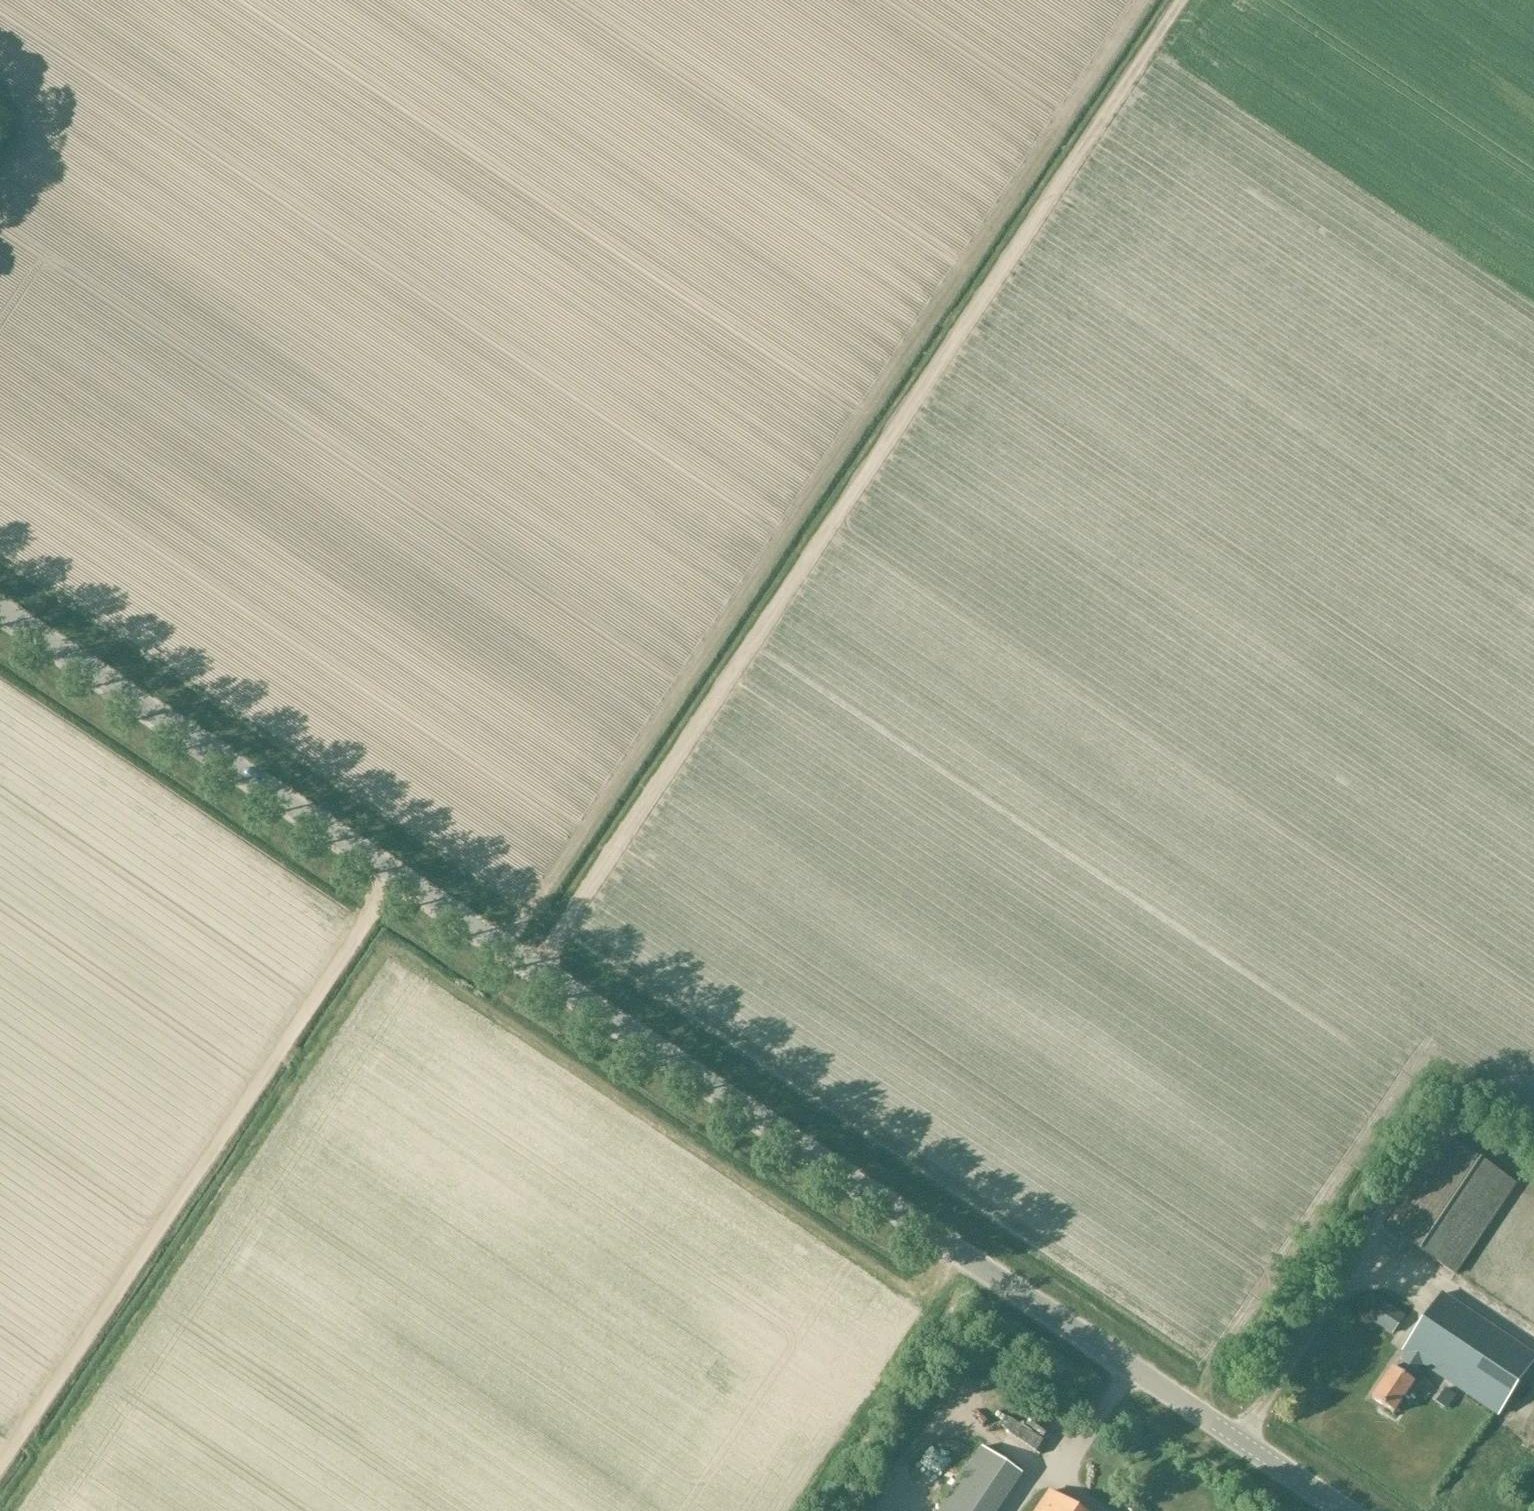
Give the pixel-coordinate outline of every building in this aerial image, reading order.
[(1445,1138),(1385,1228),(1455,1275),(1515,1185),(1445,1138)] [(1372,1399),(1393,1414),(1414,1384),(1411,1382),(1422,1365),(1497,1416),(1533,1361),(1533,1357),(1442,1295),(1403,1353),(1407,1355),(1396,1372),(1392,1369),(1372,1399)] [(1391,1334),(1403,1316),(1383,1304),(1372,1322),(1391,1334)] [(940,1510),(997,1510),(1022,1474),(982,1448),(940,1510)] [(1049,1493),(1036,1510),(1076,1510),(1049,1493)]
